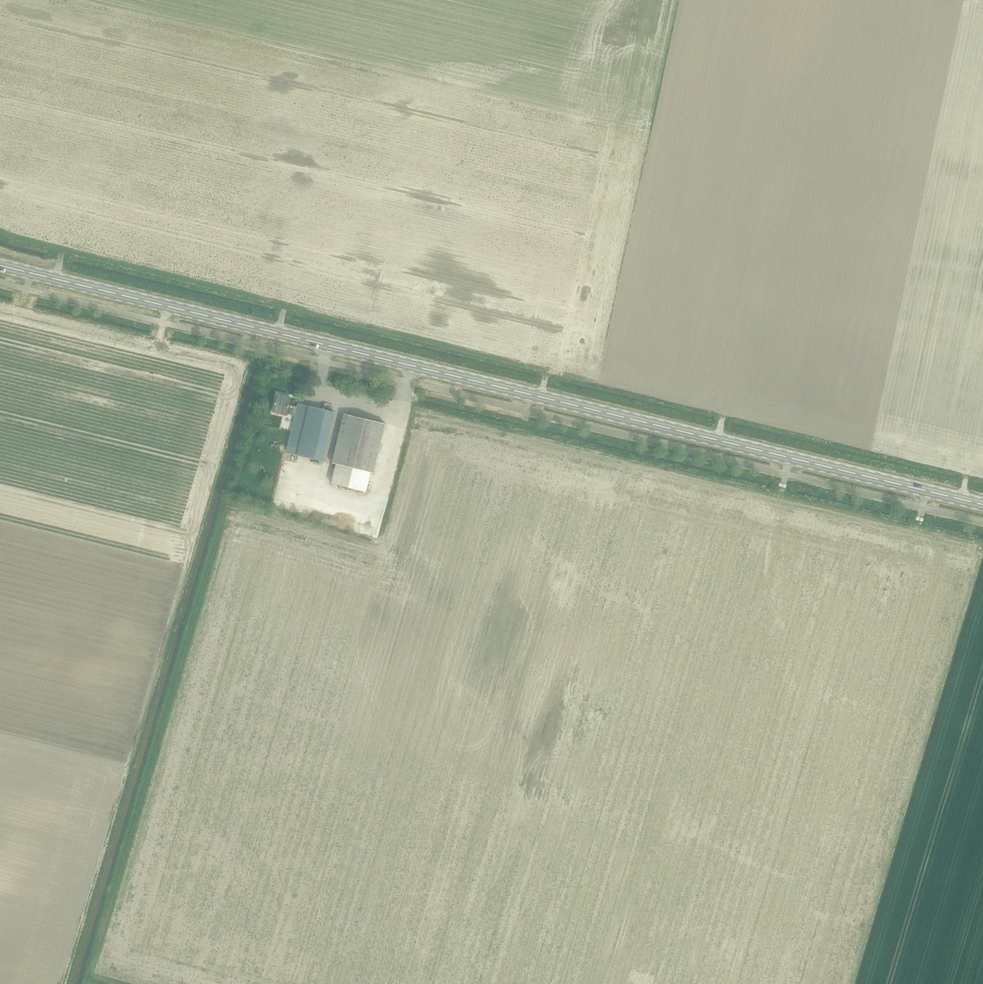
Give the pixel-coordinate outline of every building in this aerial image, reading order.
[(318,408),(299,404),(299,407),(290,405),(291,398),(278,395),(274,412),(287,415),(288,414),(296,416),(287,453),(307,458),(306,458),(322,462),(334,412),(319,408),(318,408)] [(334,464),(336,465),(332,484),(367,492),(372,473),(374,473),(386,423),(346,414),(334,464)]
